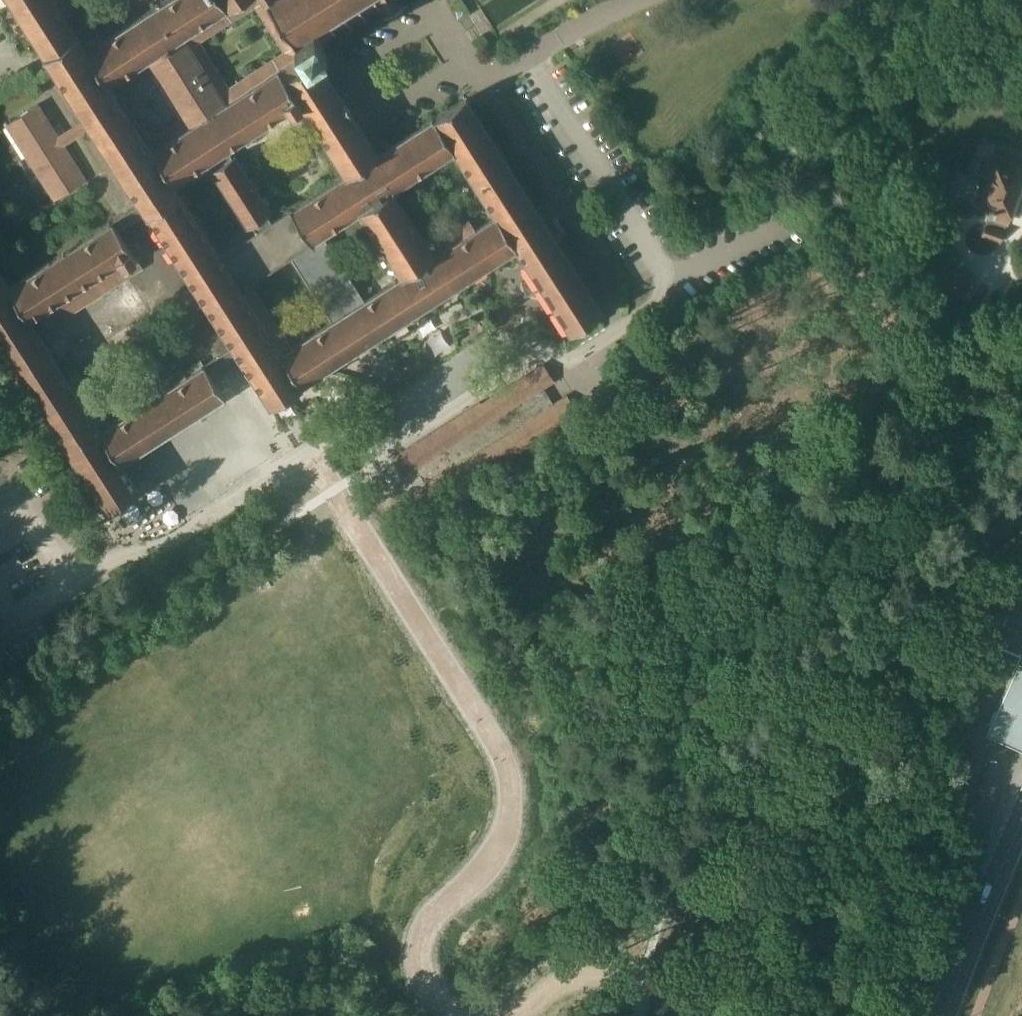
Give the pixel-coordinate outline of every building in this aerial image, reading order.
[(84,119),(90,127),(141,207),(145,213),(231,347),(241,362),(270,408),(516,250),(570,335),(606,313),(547,221),(536,204),(473,106),(468,98),(379,152),(318,58),(325,54),(326,54),(321,46),(379,8),(385,17),(404,4),(402,0),(164,0),(87,48),(66,14),(75,8),(70,0),(9,0),(84,119)] [(973,201),(980,204),(993,209),(983,234),(993,238),(999,241),(1021,179),(1021,163),(999,154),(987,185),(980,182),(973,201)] [(100,502),(106,512),(109,510),(140,490),(123,464),(187,422),(193,431),(211,420),(206,411),(226,398),(222,392),(226,390),(210,365),(206,367),(188,379),(181,368),(155,385),(162,395),(111,428),(65,355),(54,362),(28,322),(46,311),(55,324),(140,270),(111,225),(9,291),(0,277),(0,346),(100,502)] [(974,278),(966,266),(945,279),(953,290),(974,278)] [(986,638),(955,705),(989,720),(1018,657),(1019,654),(986,638)] [(989,720),(985,729),(1021,746),(1021,659),(1018,657),(989,720)]
